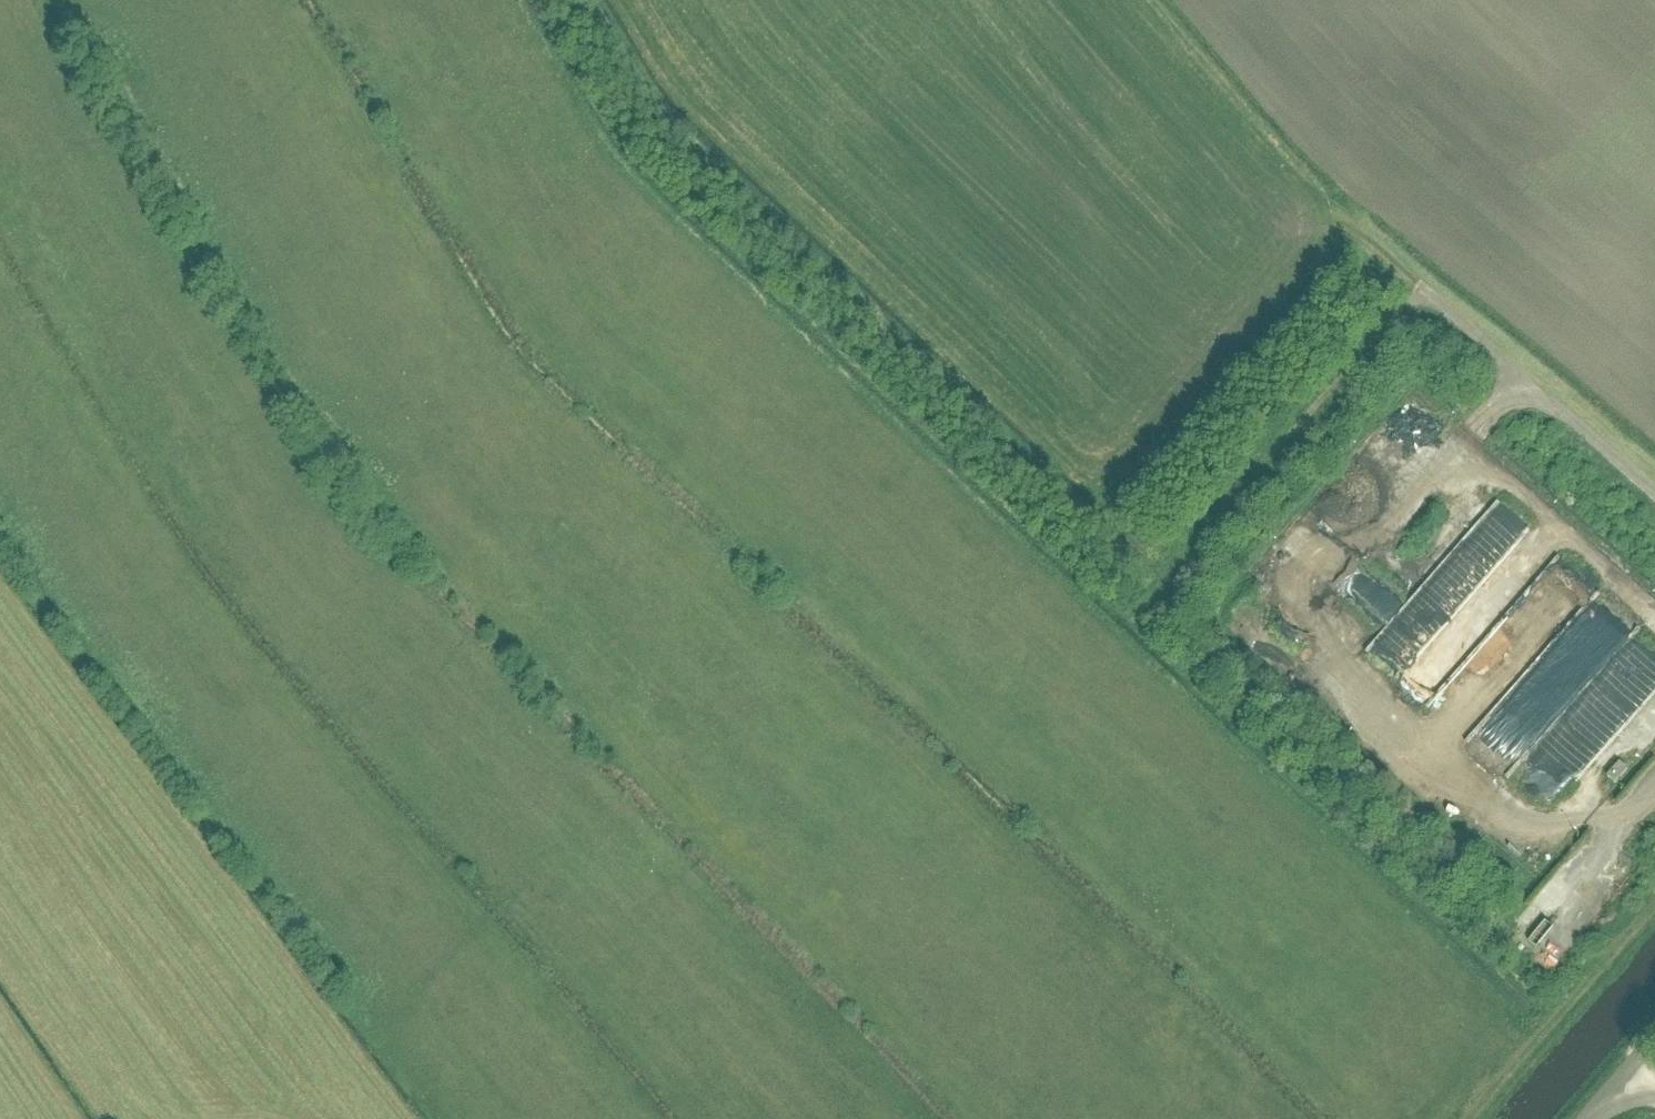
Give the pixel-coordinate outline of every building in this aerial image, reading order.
[(1424,441),(1406,448),(1413,468),(1431,461),(1424,441)] [(1328,547),(1314,557),(1320,567),(1335,558),(1328,547)] [(1643,650),(1609,677),(1633,707),(1654,690),(1654,665),(1643,650)] [(1614,784),(1626,770),(1618,763),(1606,776),(1614,784)]
